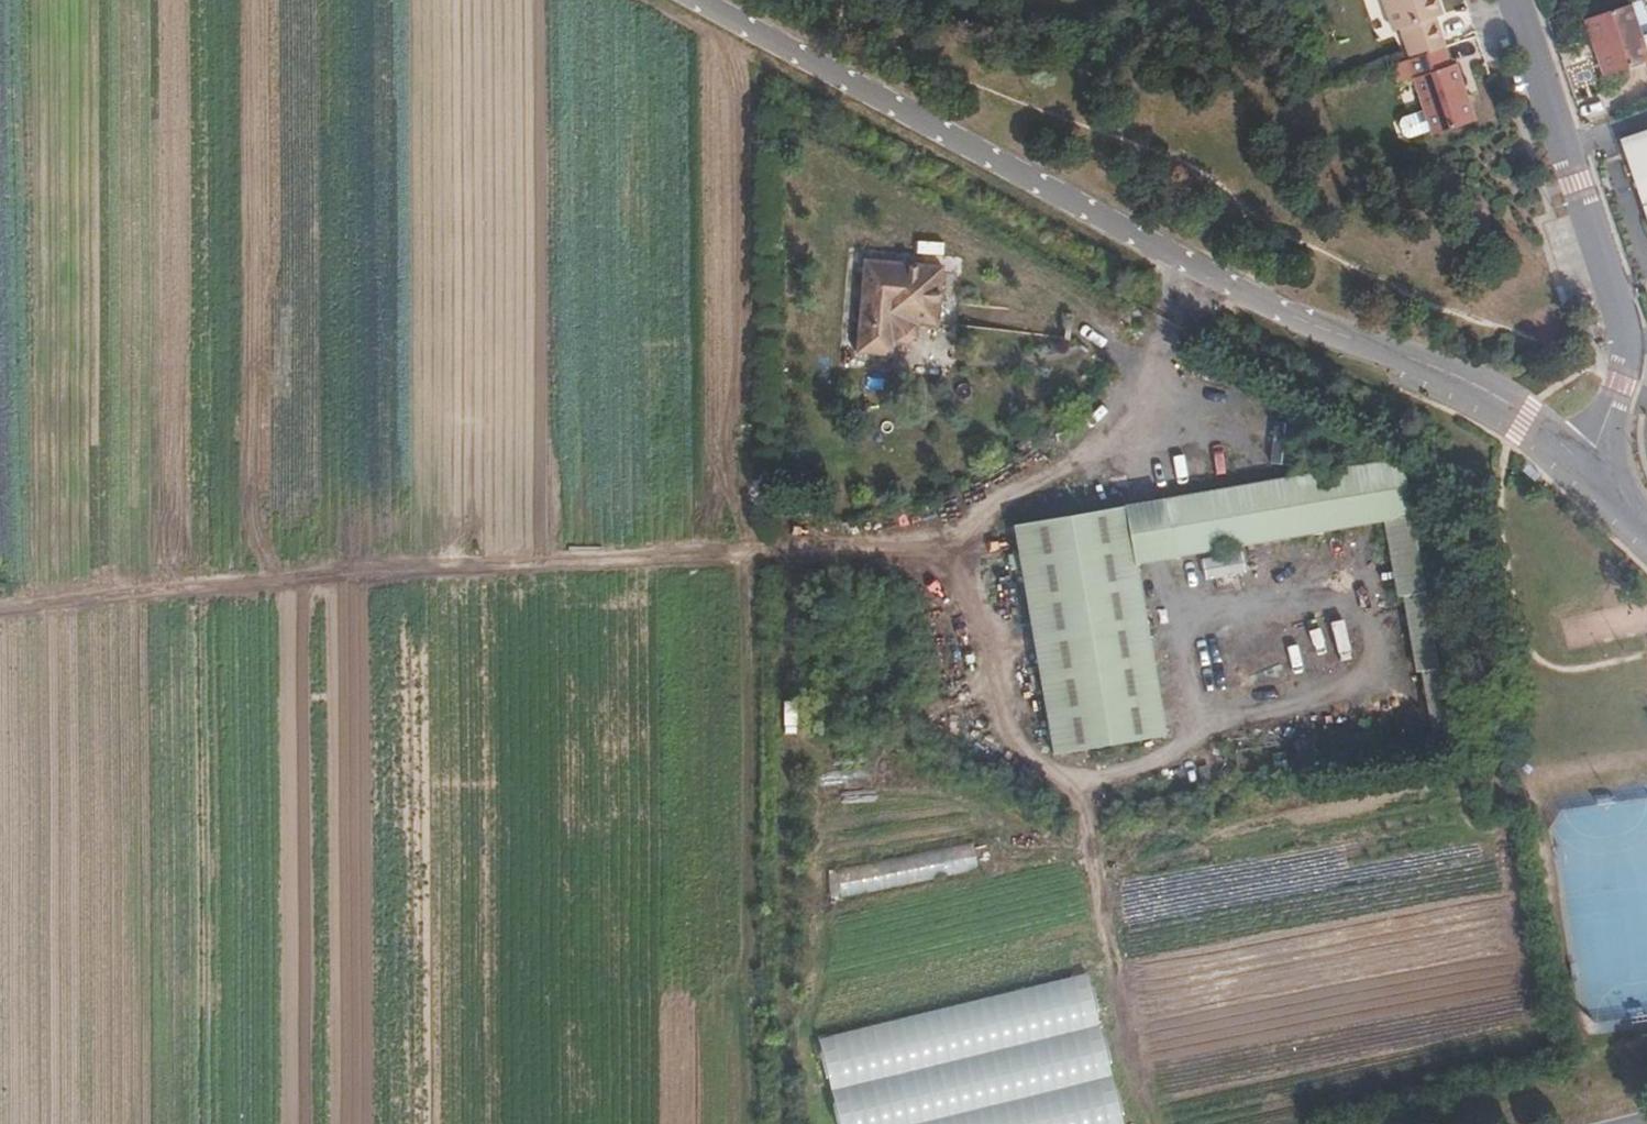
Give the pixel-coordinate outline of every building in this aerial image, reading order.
[(1440,0),(1386,0),(1395,30),(1404,27),(1414,57),(1447,46),(1438,16),(1445,14),(1440,0)] [(1632,3),(1587,18),(1595,41),(1600,39),(1604,50),(1598,52),(1606,75),(1646,62),(1646,48),(1644,39),(1632,3)] [(1604,50),(1600,39),(1595,41),(1598,52),(1604,50)] [(1477,120),(1458,63),(1453,64),(1447,46),(1414,57),(1410,58),(1427,108),(1434,129),(1435,134),(1477,120)] [(1434,129),(1427,108),(1405,116),(1402,122),(1406,134),(1412,136),(1434,129)] [(1625,139),(1642,188),(1646,186),(1646,132),(1625,139)] [(947,272),(869,266),(861,357),(898,360),(901,321),(915,322),(915,329),(942,331),(947,272)] [(1413,520),(1404,464),(1164,504),(1174,561),(1384,525),(1413,520)] [(1174,561),(1164,504),(1128,510),(1137,567),(1174,561)] [(1166,738),(1137,567),(1128,510),(1017,529),(1055,757),(1166,738)] [(1451,748),(1413,520),(1384,525),(1399,601),(1404,600),(1417,676),(1423,675),(1435,751),(1451,748)] [(1203,580),(1221,578),(1218,556),(1200,559),(1203,580)] [(969,842),(839,869),(844,894),(975,867),(969,842)]
